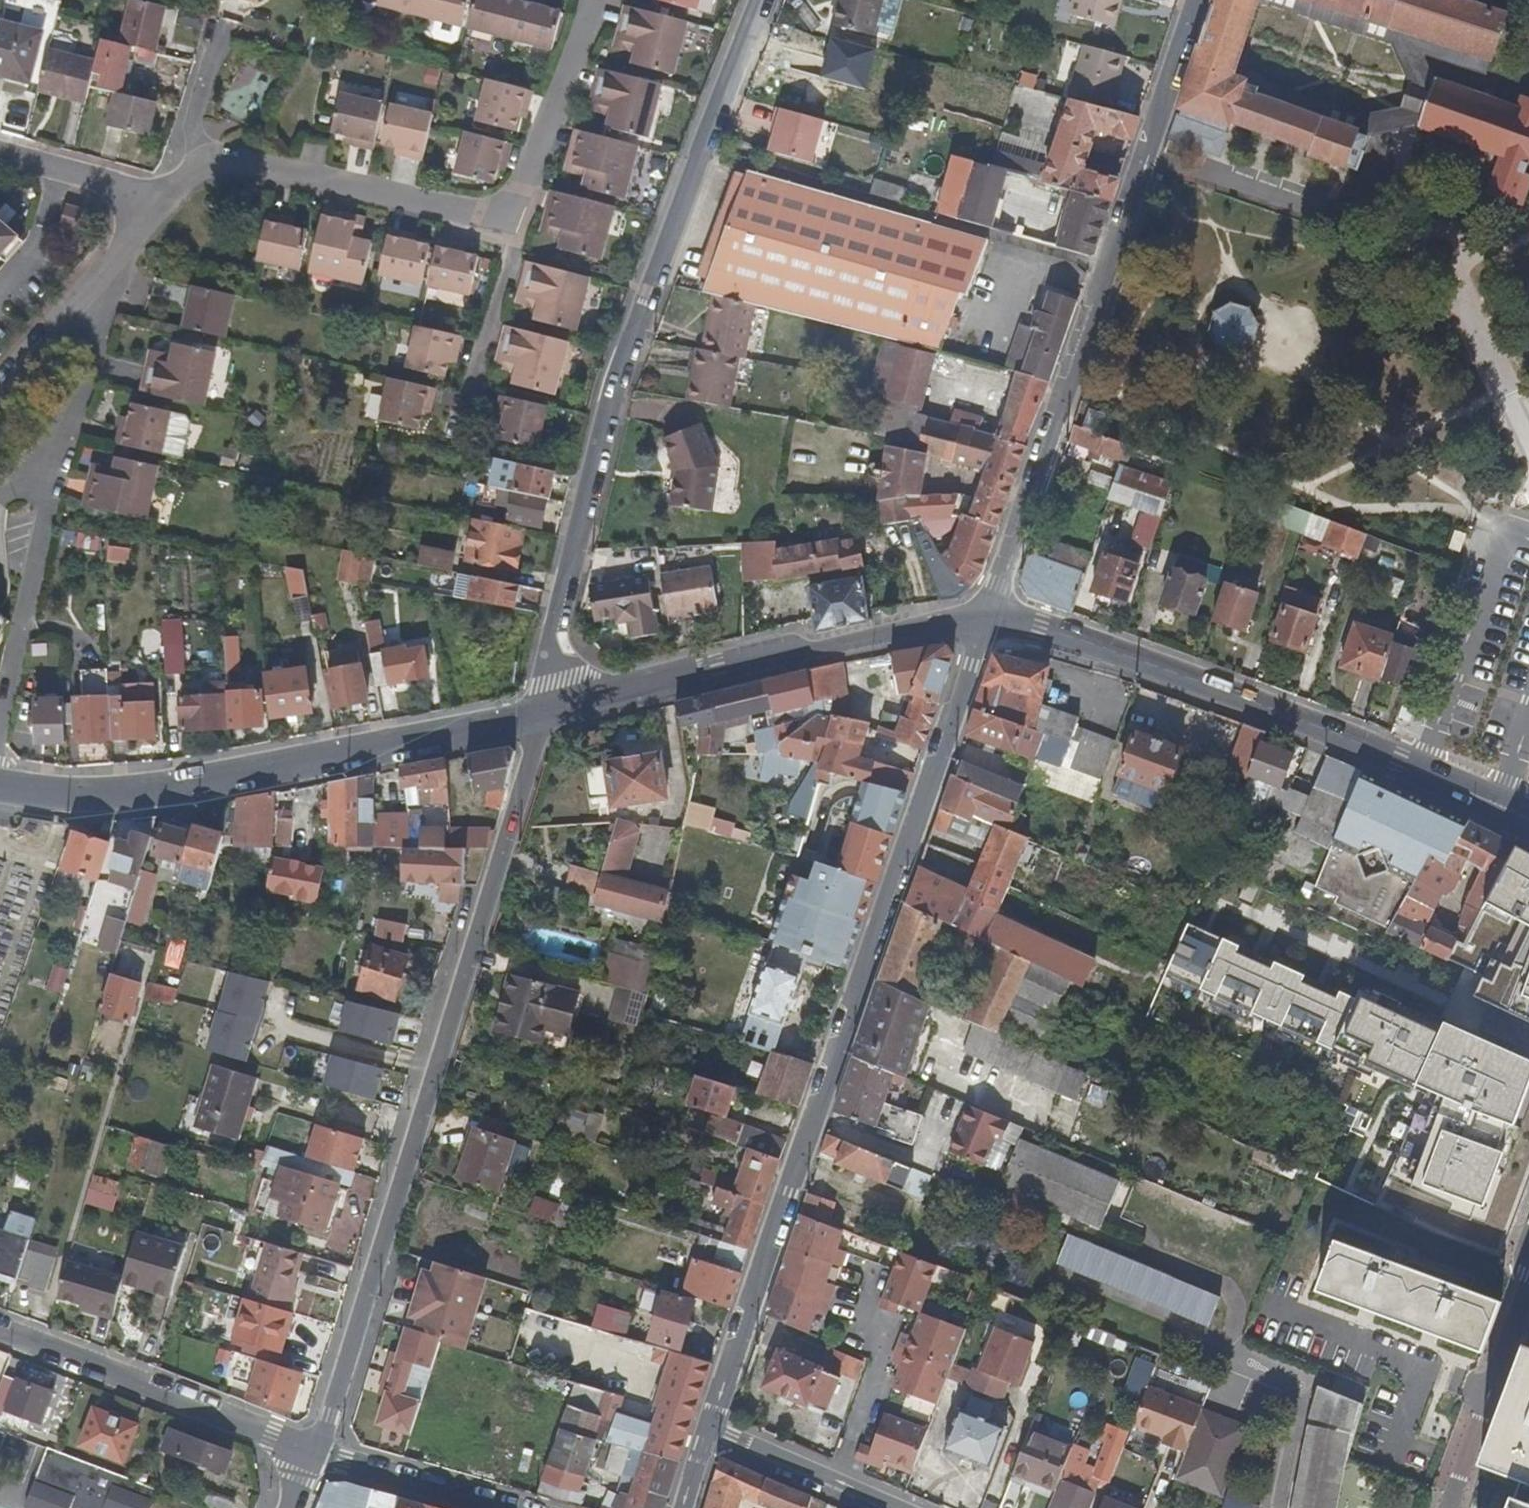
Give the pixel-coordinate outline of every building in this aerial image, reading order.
[(140,47),(155,51),(166,7),(137,0),(133,0),(122,43),(132,46),(140,47)] [(421,14),(424,0),(382,0),(381,4),(421,14)] [(421,14),(434,17),(462,24),(469,0),(424,0),(421,14)] [(469,27),(512,37),(521,0),(476,0),(469,27)] [(512,37),(554,48),(563,12),(550,9),(543,7),(545,0),(521,0),(512,37)] [(549,0),(545,0),(543,7),(550,9),(552,1),(549,0)] [(826,27),(866,37),(877,0),(833,0),(826,27)] [(1103,32),(1113,3),(1118,5),(1120,0),(1072,0),(1065,22),(1103,32)] [(1203,122),(1228,130),(1231,124),(1305,148),(1303,154),(1345,168),(1358,127),(1244,91),(1245,82),(1210,69),(1233,0),(1215,0),(1177,113),(1203,122)] [(1416,128),(1352,107),(1275,83),(1265,74),(1249,70),(1233,57),(1251,4),(1252,0),(1233,0),(1210,69),(1245,82),(1244,91),(1358,127),(1357,133),(1360,134),(1362,129),(1416,128)] [(1304,0),(1252,0),(1251,4),(1259,1),(1380,44),(1423,58),(1483,78),(1488,62),(1304,0)] [(1488,62),(1502,21),(1441,0),(1304,0),(1488,62)] [(1113,3),(1103,32),(1110,34),(1118,5),(1113,3)] [(618,48),(640,53),(642,45),(628,41),(636,7),(628,5),(618,48)] [(677,74),(690,20),(636,7),(628,41),(642,45),(640,53),(637,65),(677,74)] [(458,38),(462,24),(434,17),(430,31),(434,35),(453,40),(458,38)] [(0,26),(0,73),(30,81),(42,34),(1,23),(0,26)] [(104,39),(97,64),(93,77),(102,80),(101,87),(115,91),(121,92),(132,46),(122,43),(104,39)] [(1352,107),(1416,128),(1431,85),(1420,62),(1423,58),(1380,44),(1406,84),(1397,107),(1352,107)] [(154,64),(157,52),(155,51),(140,47),(137,60),(154,64)] [(1082,49),(1069,99),(1109,110),(1123,60),(1082,49)] [(46,50),(35,91),(85,105),(91,85),(93,77),(97,64),(46,50)] [(439,70),(425,67),(421,84),(436,87),(439,70)] [(593,111),(615,116),(617,108),(602,104),(611,70),(603,68),(593,111)] [(651,137),(664,84),(611,70),(602,104),(617,108),(615,116),(612,128),(651,137)] [(809,82),(779,73),(772,95),(803,104),(809,82)] [(501,80),(487,76),(476,117),(513,127),(516,114),(517,108),(527,110),(532,87),(501,80)] [(1489,194),(1524,205),(1528,186),(1528,177),(1525,175),(1528,160),(1528,101),(1517,97),(1513,109),(1431,85),(1416,128),(1499,156),(1489,194)] [(148,136),(157,101),(121,92),(115,91),(107,125),(148,136)] [(374,149),(384,103),(343,94),(335,130),(348,133),(354,134),(352,144),(374,149)] [(1069,99),(1054,142),(1089,151),(1096,128),(1125,136),(1132,138),(1139,117),(1109,110),(1069,99)] [(432,122),(434,112),(394,103),(385,140),(398,143),(404,144),(402,153),(424,158),(432,122)] [(525,116),(527,110),(517,108),(516,114),(525,116)] [(822,122),(775,109),(771,124),(775,125),(767,152),(810,164),(822,122)] [(1203,122),(1177,113),(1168,140),(1219,158),(1228,130),(1203,122)] [(568,171),(590,177),(591,169),(577,165),(586,130),(578,128),(568,171)] [(626,199),(640,144),(586,130),(577,165),(591,169),(590,177),(587,189),(626,199)] [(505,164),(510,143),(465,131),(454,172),(491,182),(494,169),(496,162),(505,164)] [(354,134),(348,133),(345,142),(352,144),(354,134)] [(1089,151),(1054,142),(1040,184),(1062,191),(1110,204),(1117,181),(1082,171),(1089,151)] [(996,155),(991,171),(1005,175),(1013,177),(1018,161),(996,155)] [(974,165),(951,159),(944,189),(937,189),(934,202),(940,202),(937,212),(959,219),(974,165)] [(503,171),(505,164),(496,162),(494,169),(503,171)] [(991,171),(974,165),(959,219),(991,228),(1005,175),(991,171)] [(965,299),(988,243),(982,241),(834,196),(758,175),(745,172),(743,179),(703,284),(698,284),(696,291),(712,295),(719,297),(756,306),(822,323),(904,344),(935,351),(937,352),(960,298),(965,299)] [(1005,175),(991,228),(1014,234),(1029,181),(1013,177),(1005,175)] [(1030,189),(1060,198),(1062,191),(1040,184),(1033,183),(1030,189)] [(544,232),(567,238),(569,230),(555,226),(563,192),(554,190),(544,232)] [(1066,213),(1054,246),(1088,255),(1094,251),(1110,204),(1062,191),(1060,198),(1056,209),(1066,213)] [(603,260),(616,206),(563,192),(555,226),(569,230),(567,238),(564,250),(603,260)] [(83,205),(68,200),(62,221),(78,225),(83,205)] [(353,241),(360,243),(365,220),(323,210),(321,218),(356,226),(353,241)] [(288,222),(267,217),(256,264),(298,272),(305,235),(294,233),(287,231),(288,222)] [(321,218),(309,273),(364,285),(372,245),(360,243),(353,241),(356,226),(321,218)] [(0,219),(0,251),(16,233),(0,219)] [(287,231),(294,233),(296,223),(288,222),(287,231)] [(412,236),(389,231),(379,277),(421,286),(429,249),(416,247),(410,245),(412,236)] [(410,245),(416,247),(418,237),(412,236),(410,245)] [(461,246),(438,241),(428,288),(471,297),(479,260),(465,256),(459,255),(461,246)] [(522,305),(544,310),(546,302),(531,298),(540,264),(532,262),(522,305)] [(581,332),(593,278),(540,264),(531,298),(546,302),(544,310),(541,322),(581,332)] [(191,285),(181,328),(221,336),(231,294),(191,285)] [(1050,382),(1077,300),(1048,292),(1041,312),(1036,314),(1031,330),(1019,326),(1003,370),(1011,371),(1050,382)] [(719,297),(712,295),(707,318),(714,319),(719,297)] [(714,319),(707,318),(699,352),(739,361),(744,362),(756,306),(719,297),(714,319)] [(1236,297),(1199,314),(1216,351),(1254,334),(1236,297)] [(458,356),(462,335),(419,326),(417,326),(408,367),(445,374),(447,362),(449,354),(458,356)] [(501,369),(523,376),(526,367),(511,362),(518,329),(510,327),(501,369)] [(560,396),(574,343),(518,329),(511,362),(526,367),(523,376),(520,387),(560,396)] [(156,360),(149,394),(202,406),(214,352),(174,343),(172,355),(171,363),(156,360)] [(911,418),(935,351),(904,344),(885,397),(881,400),(867,440),(887,447),(923,457),(934,460),(944,426),(938,425),(911,418)] [(149,350),(139,392),(149,394),(156,360),(171,363),(172,355),(149,350)] [(739,361),(699,352),(696,352),(690,377),(696,378),(690,404),(728,411),(739,361)] [(457,364),(458,356),(449,354),(447,362),(457,364)] [(1021,448),(1050,382),(1011,371),(1001,406),(990,431),(987,438),(1021,448)] [(426,409),(431,386),(385,376),(376,418),(413,426),(415,414),(416,407),(426,409)] [(696,378),(690,377),(685,403),(690,404),(696,378)] [(546,447),(553,407),(507,397),(503,418),(512,420),(511,428),(509,440),(546,447)] [(114,420),(109,442),(156,452),(164,411),(164,410),(126,402),(123,415),(121,422),(114,420)] [(178,414),(164,411),(156,452),(175,457),(183,421),(178,414)] [(116,413),(114,420),(121,422),(123,415),(116,413)] [(1088,413),(1082,429),(1094,434),(1099,417),(1088,413)] [(944,426),(968,433),(970,426),(971,422),(942,414),(938,425),(944,426)] [(502,426),(511,428),(512,420),(503,418),(502,426)] [(674,474),(669,509),(708,515),(715,471),(695,425),(661,444),(674,474)] [(1025,449),(1021,448),(987,438),(968,433),(944,426),(934,460),(982,476),(973,503),(957,498),(917,500),(923,457),(887,447),(874,507),(873,525),(912,524),(922,524),(954,522),(962,524),(963,522),(971,521),(999,529),(1025,449)] [(968,433),(987,438),(990,431),(970,426),(968,433)] [(1071,426),(1067,441),(1121,460),(1124,452),(1128,453),(1125,462),(1174,478),(1178,465),(1101,437),(1094,434),(1082,429),(1071,426)] [(96,473),(88,506),(143,518),(154,463),(116,454),(113,466),(111,476),(96,473)] [(551,497),(556,470),(501,458),(495,486),(501,487),(549,497),(551,497)] [(90,461),(80,504),(88,506),(96,473),(111,476),(113,466),(90,461)] [(1113,493),(1110,503),(1142,514),(1159,521),(1171,486),(1122,470),(1113,493)] [(1090,472),(1085,483),(1110,493),(1114,480),(1090,472)] [(543,525),(549,497),(501,487),(499,502),(513,505),(510,519),(543,525)] [(1260,519),(1302,535),(1309,512),(1254,492),(1248,513),(1238,541),(1252,544),(1260,519)] [(1309,512),(1302,535),(1319,541),(1319,546),(1358,559),(1366,533),(1309,512)] [(1131,546),(1149,553),(1159,521),(1142,514),(1131,546)] [(990,555),(999,529),(971,521),(963,522),(962,524),(952,551),(946,558),(962,578),(976,586),(984,572),(990,555)] [(518,574),(525,533),(476,523),(469,563),(518,574)] [(959,601),(976,586),(962,578),(946,558),(922,524),(912,524),(939,603),(959,601)] [(830,575),(864,570),(859,539),(840,539),(840,544),(777,550),(776,547),(744,547),(745,594),(745,599),(779,599),(780,582),(830,575)] [(1055,543),(1048,562),(1085,574),(1091,556),(1055,543)] [(1301,546),(1296,560),(1322,569),(1327,554),(1301,546)] [(420,565),(451,571),(453,555),(423,548),(420,565)] [(349,551),(342,550),(337,578),(359,582),(358,579),(362,554),(349,551)] [(359,579),(371,582),(375,562),(384,564),(385,558),(362,554),(358,579),(359,579)] [(1104,556),(1092,592),(1126,603),(1141,558),(1130,554),(1127,563),(1104,556)] [(1048,562),(1028,555),(1019,582),(1026,598),(1071,614),(1085,574),(1048,562)] [(304,569),(289,567),(294,598),(309,596),(304,569)] [(664,576),(669,618),(699,613),(700,618),(720,615),(714,570),(664,576)] [(831,586),(865,580),(864,570),(830,575),(831,586)] [(1205,582),(1172,570),(1161,602),(1194,615),(1205,582)] [(455,597),(516,607),(521,584),(459,572),(455,597)] [(594,587),(598,620),(619,617),(620,623),(632,623),(634,639),(660,637),(653,580),(594,587)] [(872,621),(870,611),(865,580),(831,586),(810,589),(815,621),(817,631),(872,621)] [(1282,585),(1277,598),(1313,613),(1319,600),(1282,585)] [(1227,586),(1214,623),(1247,633),(1259,596),(1227,586)] [(314,621),(313,615),(309,596),(294,598),(298,623),(314,621)] [(1283,606),(1272,641),(1303,651),(1314,616),(1283,606)] [(314,621),(316,634),(328,631),(324,613),(313,615),(314,621)] [(0,614),(0,631),(9,622),(0,614)] [(366,622),(378,687),(430,677),(425,648),(403,652),(401,648),(389,650),(383,618),(366,622)] [(183,619),(164,620),(166,672),(185,671),(183,619)] [(239,619),(225,620),(228,671),(243,670),(239,619)] [(1344,663),(1380,674),(1392,639),(1357,628),(1344,663)] [(1380,674),(1370,702),(1384,706),(1393,682),(1405,686),(1419,643),(1394,632),(1392,639),(1380,674)] [(923,744),(954,653),(949,644),(894,653),(900,697),(913,696),(907,717),(884,710),(875,730),(923,744)] [(995,657),(975,710),(1027,729),(1045,735),(1065,743),(1073,723),(1057,717),(1035,707),(1041,693),(1046,695),(1049,687),(1044,684),(1047,671),(1015,662),(1018,652),(1008,650),(995,657)] [(329,671),(337,708),(368,702),(358,651),(343,654),(345,668),(329,671)] [(846,696),(839,663),(823,667),(830,700),(836,698),(846,696)] [(830,700),(823,667),(762,682),(767,710),(768,715),(776,713),(778,724),(773,726),(779,742),(839,716),(836,698),(830,700)] [(110,678),(109,668),(89,669),(89,696),(75,696),(77,741),(111,740),(108,695),(111,695),(110,687),(110,678)] [(268,672),(273,716),(312,712),(307,668),(268,672)] [(124,678),(110,678),(110,687),(125,686),(124,678)] [(767,710),(762,682),(715,694),(721,719),(730,718),(767,710)] [(108,695),(111,740),(113,740),(145,739),(146,745),(153,745),(153,739),(158,738),(155,685),(125,686),(110,687),(111,695),(108,695)] [(224,689),(208,690),(208,695),(182,697),(185,730),(227,727),(224,689)] [(231,693),(233,727),(264,724),(262,691),(231,693)] [(1062,702),(1046,695),(1041,693),(1035,707),(1057,717),(1062,702)] [(721,719),(715,694),(676,704),(681,727),(707,723),(721,719)] [(67,741),(66,700),(37,700),(38,741),(67,741)] [(975,710),(966,737),(1018,756),(1027,729),(975,710)] [(907,790),(912,776),(861,761),(872,729),(866,728),(867,723),(839,716),(779,742),(781,746),(768,754),(766,756),(762,759),(766,765),(780,757),(819,764),(826,765),(866,777),(907,790)] [(730,718),(721,719),(707,723),(704,735),(728,730),(730,718)] [(1221,771),(1242,779),(1258,743),(1263,733),(1243,725),(1221,771)] [(1027,729),(1018,756),(1035,763),(1045,735),(1027,729)] [(723,754),(728,730),(704,735),(699,754),(723,754)] [(1079,748),(1106,758),(1112,741),(1085,731),(1079,748)] [(1115,778),(1160,795),(1177,753),(1132,734),(1115,778)] [(1106,758),(1110,760),(1115,741),(1112,741),(1106,758)] [(1242,779),(1224,821),(1246,830),(1261,801),(1267,804),(1275,788),(1290,757),(1258,743),(1242,779)] [(1072,770),(1098,779),(1106,758),(1079,748),(1072,770)] [(482,809),(499,811),(514,755),(509,749),(466,757),(466,794),(481,791),(477,808),(482,809)] [(584,770),(592,810),(613,807),(615,815),(631,813),(629,804),(667,798),(660,756),(607,763),(606,767),(584,770)] [(1106,758),(1098,779),(1103,781),(1110,760),(1106,758)] [(1317,853),(1331,833),(1351,793),(1360,775),(1323,759),(1307,796),(1297,820),(1288,834),(1317,853)] [(439,800),(443,761),(401,769),(399,785),(410,785),(409,803),(439,800)] [(958,761),(953,776),(1002,801),(1009,782),(958,761)] [(366,820),(371,775),(345,780),(337,844),(346,844),(363,845),(394,846),(397,818),(397,814),(375,814),(373,820),(366,820)] [(953,776),(934,830),(984,849),(993,829),(1002,801),(953,776)] [(907,790),(866,777),(841,872),(819,864),(813,884),(795,878),(773,944),(828,959),(848,965),(907,790)] [(1115,778),(1108,795),(1154,812),(1160,795),(1115,778)] [(337,844),(345,780),(327,783),(325,803),(320,804),(318,815),(323,816),(320,844),(337,844)] [(1021,841),(1028,844),(1032,846),(1033,844),(1009,832),(1025,791),(1023,787),(1009,782),(1002,801),(993,829),(1021,841)] [(1284,792),(1276,810),(1297,820),(1307,796),(1287,786),(1284,792)] [(1267,806),(1276,810),(1284,792),(1275,788),(1267,804),(1267,806)] [(1443,862),(1466,823),(1441,810),(1432,815),(1389,797),(1388,792),(1384,789),(1379,789),(1372,793),(1367,800),(1351,793),(1331,833),(1417,871),(1425,856),(1443,862)] [(1009,832),(1033,844),(1039,830),(1038,829),(1031,825),(1033,820),(1027,817),(1035,794),(1025,791),(1009,832)] [(271,793),(236,800),(232,841),(266,843),(271,793)] [(684,825),(700,829),(706,801),(690,797),(684,825)] [(494,831),(499,811),(482,809),(477,831),(494,831)] [(14,828),(10,828),(40,835),(43,821),(22,817),(21,821),(18,825),(14,828)] [(193,831),(193,830),(179,825),(181,822),(168,818),(167,822),(162,821),(152,853),(162,856),(175,860),(179,862),(183,863),(193,831)] [(410,846),(430,846),(432,831),(409,831),(410,818),(397,818),(394,846),(410,846)] [(616,821),(600,877),(623,883),(637,833),(634,826),(616,821)] [(1487,901),(1513,847),(1466,823),(1443,862),(1425,856),(1417,871),(1405,893),(1430,905),(1440,889),(1443,891),(1447,889),(1465,861),(1478,867),(1462,900),(1459,922),(1474,929),(1487,901)] [(961,883),(943,924),(1062,978),(1072,955),(1055,947),(988,916),(1021,841),(993,829),(984,849),(978,864),(968,886),(961,883)] [(139,868),(148,836),(130,831),(125,843),(118,842),(111,865),(137,873),(139,868)] [(202,833),(193,831),(183,863),(205,870),(211,871),(222,835),(210,831),(209,836),(202,833)] [(489,847),(494,831),(477,831),(435,831),(434,846),(465,847),(489,847)] [(95,879),(107,844),(74,835),(63,868),(95,879)] [(988,916),(1055,947),(1057,942),(998,915),(1009,887),(1020,891),(1033,860),(1023,856),(1028,844),(1021,841),(988,916)] [(361,865),(362,860),(363,845),(346,844),(345,865),(361,865)] [(929,844),(921,866),(961,883),(968,886),(978,864),(929,844)] [(1067,860),(1079,864),(1085,849),(1073,844),(1067,860)] [(463,887),(465,847),(434,846),(430,846),(410,846),(411,865),(421,866),(421,881),(426,882),(426,886),(458,887),(463,887)] [(1513,847),(1487,901),(1474,929),(1464,940),(1455,960),(1486,977),(1475,994),(1528,1022),(1528,856),(1513,847)] [(175,860),(162,856),(160,863),(173,867),(175,860)] [(295,860),(268,856),(262,889),(288,893),(288,898),(313,902),(317,866),(294,863),(295,860)] [(361,865),(361,875),(369,875),(369,860),(362,860),(361,865)] [(921,866),(906,908),(943,924),(961,883),(921,866)] [(153,872),(139,868),(137,873),(125,914),(124,918),(138,924),(153,872)] [(600,877),(571,869),(566,889),(595,897),(593,906),(662,925),(665,912),(669,896),(661,893),(623,883),(600,877)] [(669,896),(669,892),(672,882),(664,880),(661,893),(669,896)] [(426,903),(457,904),(458,887),(426,886),(426,903)] [(51,889),(47,901),(53,902),(57,890),(51,889)] [(665,912),(679,916),(684,897),(669,892),(669,896),(665,912)] [(1455,960),(1464,940),(1422,920),(1430,905),(1405,893),(1394,913),(1387,928),(1455,960)] [(967,1019),(974,1022),(999,1033),(1004,1021),(1040,1038),(1046,1040),(1051,1031),(1059,1034),(1064,1021),(1055,1017),(1057,1008),(1051,1005),(1052,1001),(1062,978),(943,924),(906,908),(881,981),(916,996),(919,986),(932,951),(937,953),(940,945),(948,943),(988,962),(967,1019)] [(103,947),(114,951),(118,938),(124,918),(125,914),(114,911),(103,947)] [(408,941),(411,922),(379,918),(377,937),(408,941)] [(1186,923),(1161,975),(1418,1088),(1447,1098),(1413,1182),(1487,1208),(1528,1094),(1528,1059),(1445,1023),(1439,1034),(1358,999),(1186,923)] [(824,970),(828,959),(773,944),(739,1043),(771,1052),(774,1053),(805,965),(824,970)] [(391,999),(405,957),(371,947),(358,988),(391,999)] [(48,988),(64,992),(71,967),(55,963),(48,988)] [(140,976),(113,969),(100,1012),(127,1020),(140,976)] [(271,982),(226,970),(216,1010),(261,1021),(271,982)] [(536,1026),(543,1029),(565,1034),(576,995),(509,976),(493,1029),(533,1040),(536,1026)] [(1094,993),(1062,978),(1052,1001),(1083,1016),(1094,993)] [(894,1073),(907,1078),(932,1004),(916,996),(881,981),(855,1056),(894,1073)] [(916,996),(932,1004),(957,1015),(962,1004),(919,986),(916,996)] [(636,1029),(637,1027),(641,1016),(647,997),(622,990),(612,1021),(636,1029)] [(398,1014),(346,1000),(339,1031),(391,1045),(398,1014)] [(259,1023),(214,1011),(204,1051),(249,1062),(259,1023)] [(666,1044),(672,1024),(641,1016),(637,1027),(656,1032),(653,1040),(666,1044)] [(999,1033),(1035,1049),(1040,1038),(1004,1021),(999,1033)] [(1058,1094),(1070,1065),(1035,1049),(999,1033),(974,1022),(961,1052),(1058,1094)] [(539,1041),(543,1029),(536,1026),(533,1040),(539,1041)] [(803,1097),(814,1064),(774,1053),(771,1052),(761,1085),(803,1097)] [(382,1067),(330,1054),(322,1085),(374,1098),(382,1067)] [(855,1056),(835,1112),(892,1132),(893,1137),(914,1144),(923,1114),(886,1100),(894,1073),(855,1056)] [(675,1092),(680,1072),(631,1057),(628,1068),(660,1078),(657,1087),(675,1092)] [(247,1103),(254,1080),(214,1068),(206,1091),(247,1103)] [(724,1118),(734,1087),(693,1076),(684,1105),(706,1112),(698,1133),(736,1145),(742,1124),(724,1118)] [(247,1103),(206,1091),(195,1128),(236,1140),(247,1103)] [(998,1140),(1006,1120),(965,1103),(945,1150),(979,1164),(991,1136),(998,1140)] [(579,1141),(594,1146),(603,1117),(589,1113),(585,1126),(579,1141)] [(577,1140),(582,1125),(561,1118),(556,1134),(577,1140)] [(782,1159),(789,1140),(742,1124),(736,1145),(751,1149),(782,1159)] [(315,1125),(305,1158),(350,1173),(361,1139),(315,1125)] [(110,1145),(114,1130),(105,1127),(101,1142),(110,1145)] [(495,1195),(499,1181),(503,1170),(512,1144),(474,1131),(457,1182),(495,1195)] [(903,1191),(904,1188),(913,1167),(828,1132),(819,1158),(903,1191)] [(162,1176),(171,1147),(137,1137),(129,1166),(162,1176)] [(1015,1138),(998,1183),(1100,1225),(1118,1179),(1015,1138)] [(768,1201),(782,1159),(751,1149),(741,1181),(738,1192),(768,1201)] [(701,1180),(704,1169),(705,1167),(666,1154),(663,1168),(688,1176),(701,1180)] [(944,1204),(953,1183),(913,1167),(904,1188),(944,1204)] [(599,1168),(596,1189),(618,1191),(620,1170),(599,1168)] [(728,1189),(738,1192),(741,1181),(704,1169),(701,1180),(716,1185),(728,1189)] [(503,1170),(499,1181),(507,1183),(510,1172),(503,1170)] [(344,1187),(299,1173),(294,1190),(279,1186),(270,1215),(334,1235),(344,1206),(339,1204),(344,1187)] [(118,1198),(122,1185),(90,1176),(87,1188),(118,1198)] [(712,1194),(716,1185),(701,1180),(688,1176),(685,1185),(712,1194)] [(752,1247),(768,1201),(738,1192),(728,1189),(718,1224),(688,1216),(683,1228),(700,1233),(704,1234),(722,1239),(752,1247)] [(580,1207),(583,1199),(562,1193),(557,1208),(551,1226),(549,1234),(563,1238),(572,1206),(580,1207)] [(806,1194),(800,1212),(825,1221),(829,1210),(831,1203),(806,1194)] [(533,1200),(527,1218),(551,1226),(557,1208),(533,1200)] [(825,1221),(833,1224),(837,1213),(829,1210),(825,1221)] [(832,1258),(843,1262),(848,1246),(837,1244),(843,1227),(799,1214),(789,1245),(832,1258)] [(16,1280),(17,1278),(26,1250),(28,1238),(0,1229),(0,1274),(16,1280)] [(700,1247),(704,1234),(700,1233),(696,1245),(700,1247)] [(732,1308),(745,1268),(716,1259),(722,1239),(704,1234),(700,1247),(713,1251),(709,1265),(696,1262),(686,1296),(732,1308)] [(142,1281),(140,1289),(170,1299),(186,1251),(137,1236),(124,1275),(142,1281)] [(745,1268),(752,1247),(722,1239),(716,1259),(745,1268)] [(1480,1350),(1481,1348),(1487,1331),(1498,1301),(1335,1240),(1316,1290),(1480,1350)] [(289,1312),(307,1254),(269,1243),(250,1300),(289,1312)] [(778,1279),(830,1297),(836,1281),(826,1277),(832,1258),(789,1245),(778,1279)] [(26,1250),(17,1278),(31,1283),(30,1289),(44,1293),(54,1258),(26,1250)] [(900,1250),(891,1273),(879,1303),(893,1308),(896,1302),(918,1309),(927,1285),(935,1263),(900,1250)] [(1111,1255),(1100,1282),(1207,1326),(1219,1297),(1111,1255)] [(681,1294),(686,1296),(696,1262),(690,1260),(681,1294)] [(96,1316),(111,1321),(121,1283),(123,1279),(65,1261),(55,1297),(82,1306),(98,1310),(96,1316)] [(421,1268),(403,1333),(440,1345),(466,1351),(488,1278),(434,1262),(431,1271),(421,1268)] [(123,1279),(121,1283),(140,1289),(142,1281),(124,1275),(123,1279)] [(778,1279),(767,1314),(809,1328),(816,1308),(825,1311),(830,1297),(778,1279)] [(666,1295),(651,1341),(681,1350),(695,1304),(666,1295)] [(277,1352),(291,1312),(289,1312),(250,1300),(244,1298),(233,1332),(255,1341),(250,1357),(260,1360),(273,1364),(277,1352)] [(590,1330),(631,1341),(638,1316),(597,1304),(590,1330)] [(81,1311),(96,1316),(98,1310),(82,1306),(81,1311)] [(896,1346),(949,1366),(964,1329),(919,1313),(911,1335),(902,1331),(896,1346)] [(1114,1332),(1069,1315),(1065,1327),(1109,1344),(1114,1332)] [(973,1366),(966,1385),(1001,1398),(1008,1379),(1020,1383),(1025,1369),(1022,1367),(1026,1356),(1032,1339),(995,1325),(978,1368),(973,1366)] [(1155,1360),(1159,1350),(1114,1332),(1109,1344),(1134,1353),(1155,1360)] [(412,1437),(440,1345),(403,1333),(375,1425),(412,1437)] [(896,1376),(891,1387),(935,1403),(949,1366),(896,1346),(891,1361),(900,1364),(896,1376)] [(659,1348),(654,1362),(668,1365),(668,1366),(654,1408),(658,1409),(654,1423),(619,1413),(622,1398),(604,1393),(595,1390),(587,1414),(608,1420),(601,1439),(624,1445),(680,1461),(714,1361),(673,1351),(659,1348)] [(1528,1487),(1528,1350),(1528,1349),(1521,1365),(1481,1469),(1522,1484),(1528,1487)] [(779,1350),(765,1386),(808,1405),(811,1402),(828,1409),(840,1378),(823,1370),(823,1367),(779,1350)] [(273,1364),(300,1374),(305,1361),(277,1352),(273,1364)] [(1140,1398),(1146,1384),(1155,1360),(1134,1353),(1120,1390),(1140,1398)] [(289,1408),(300,1374),(273,1364),(260,1360),(249,1394),(289,1408)] [(4,1376),(0,1386),(0,1417),(2,1417),(5,1418),(8,1412),(41,1425),(52,1394),(4,1376)] [(1201,1406),(1202,1405),(1146,1384),(1140,1398),(1131,1422),(1154,1430),(1156,1427),(1167,1431),(1163,1442),(1185,1450),(1201,1406)] [(530,1492),(567,1503),(589,1436),(601,1439),(608,1420),(587,1414),(595,1390),(577,1385),(571,1405),(565,1429),(553,1426),(530,1492)] [(1304,1430),(1298,1465),(1338,1473),(1342,1460),(1360,1401),(1314,1389),(1306,1424),(1340,1432),(1339,1440),(1304,1430)] [(958,1406),(941,1449),(989,1466),(1005,1423),(987,1417),(993,1403),(969,1393),(964,1408),(958,1406)] [(561,1402),(553,1426),(565,1429),(571,1405),(561,1402)] [(1185,1450),(1176,1477),(1221,1495),(1247,1424),(1201,1406),(1185,1450)] [(136,1428),(94,1412),(80,1448),(122,1463),(136,1428)] [(882,1456),(912,1467),(926,1428),(882,1412),(864,1461),(878,1466),(882,1456)] [(1033,1412),(1026,1429),(1010,1471),(1051,1486),(1067,1445),(1032,1431),(1038,1414),(1033,1412)] [(1120,1449),(1128,1428),(1104,1420),(1099,1435),(1104,1438),(1093,1464),(1082,1460),(1077,1470),(1066,1466),(1049,1507),(1085,1507),(1091,1494),(1097,1479),(1107,1483),(1120,1449)] [(232,1455),(172,1434),(166,1450),(225,1472),(232,1455)] [(1077,1470),(1082,1460),(1087,1447),(1075,1443),(1066,1466),(1077,1470)] [(680,1461),(624,1445),(615,1474),(632,1477),(627,1494),(600,1487),(593,1507),(664,1507),(680,1461)] [(168,1493),(49,1449),(28,1505),(35,1507),(162,1507),(168,1493)] [(705,1507),(741,1507),(744,1498),(772,1507),(807,1507),(811,1497),(719,1459),(705,1507)] [(1338,1473),(1298,1465),(1290,1507),(1332,1507),(1338,1473)] [(396,1497),(334,1479),(318,1502),(316,1507),(393,1507),(396,1497)] [(1091,1494),(1101,1498),(1107,1483),(1097,1479),(1091,1494)] [(1232,1480),(1225,1496),(1221,1507),(1252,1507),(1259,1489),(1232,1480)] [(1522,1484),(1516,1503),(1528,1507),(1528,1487),(1522,1484)] [(811,1497),(808,1507),(825,1507),(826,1504),(811,1497)] [(1101,1498),(1097,1507),(1129,1507),(1101,1498)]
